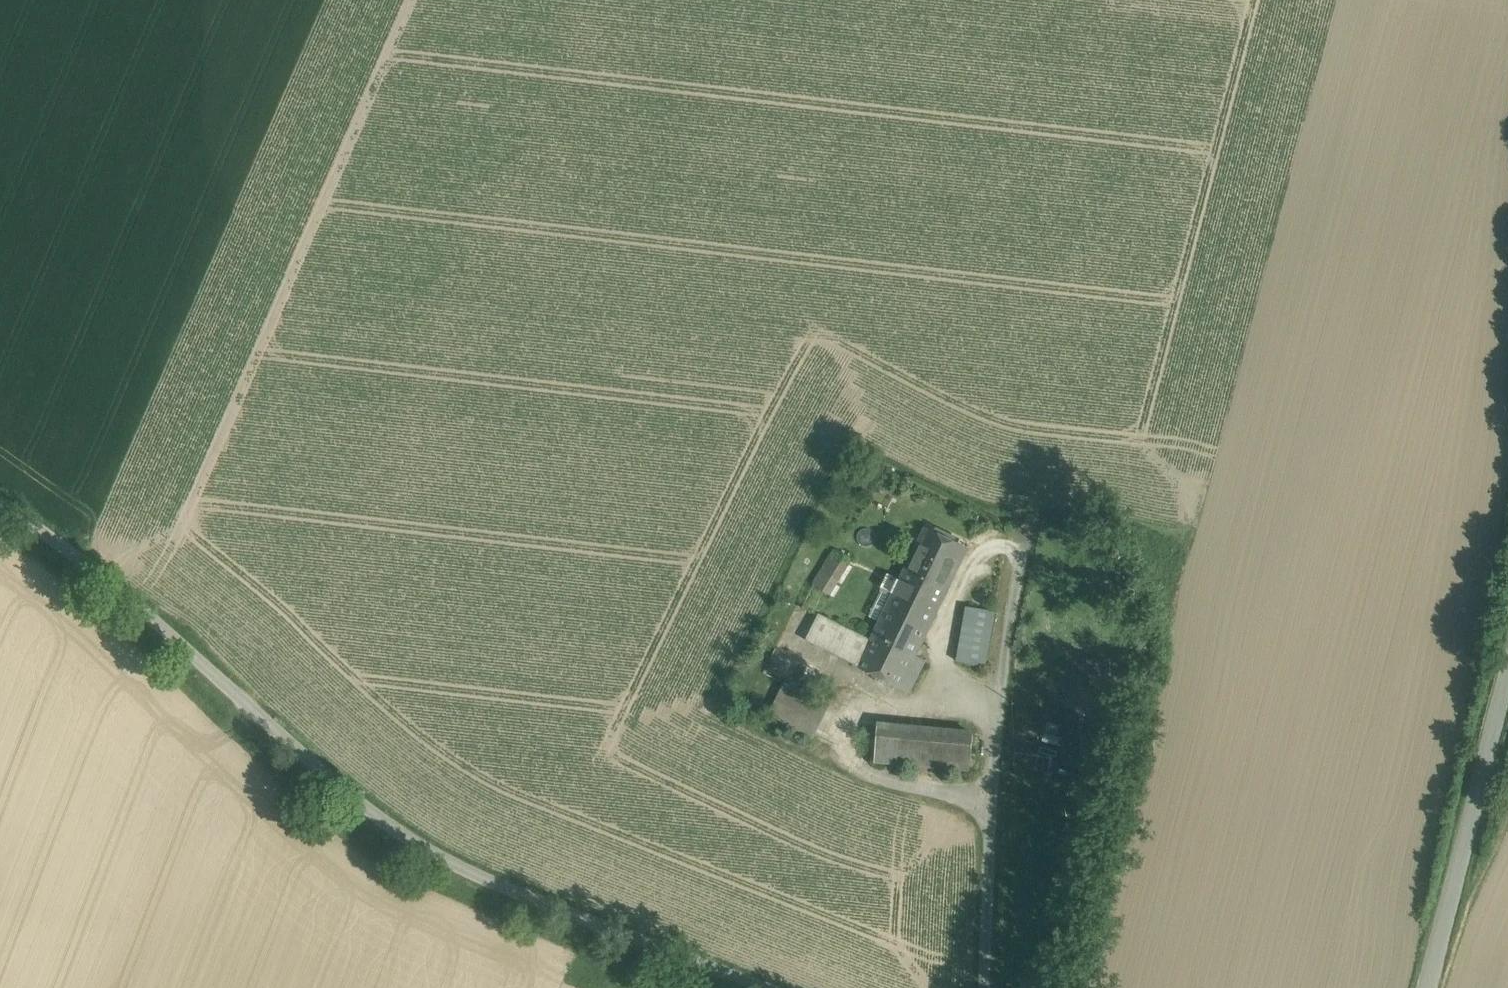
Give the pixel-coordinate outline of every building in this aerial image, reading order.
[(966,547),(928,528),(896,594),(935,612),(966,547)] [(836,549),(814,585),(830,594),(852,558),(836,549)] [(896,594),(873,641),(819,615),(807,640),(860,666),(860,668),(910,693),(926,660),(914,655),(935,612),(896,594)] [(996,611),(967,606),(957,661),(986,666),(996,611)] [(785,682),(768,716),(814,739),(831,705),(785,682)] [(974,734),(878,725),(875,761),(970,769),(974,734)]
